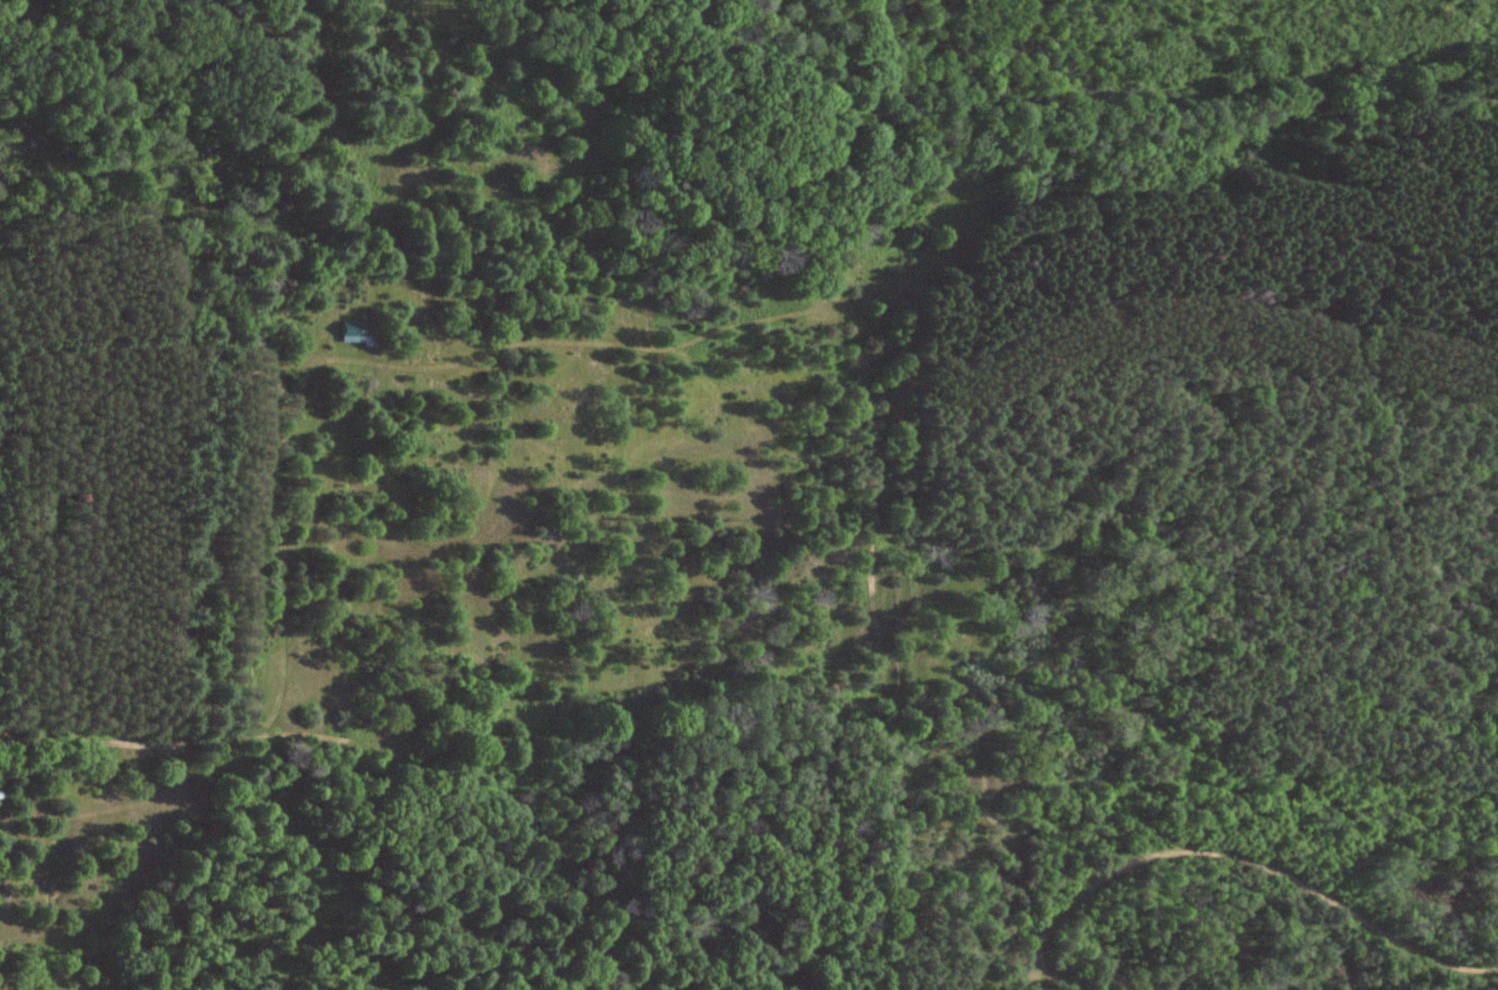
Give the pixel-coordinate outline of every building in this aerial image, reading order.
[(362,321),(340,321),(340,341),(362,341),(362,321)]
